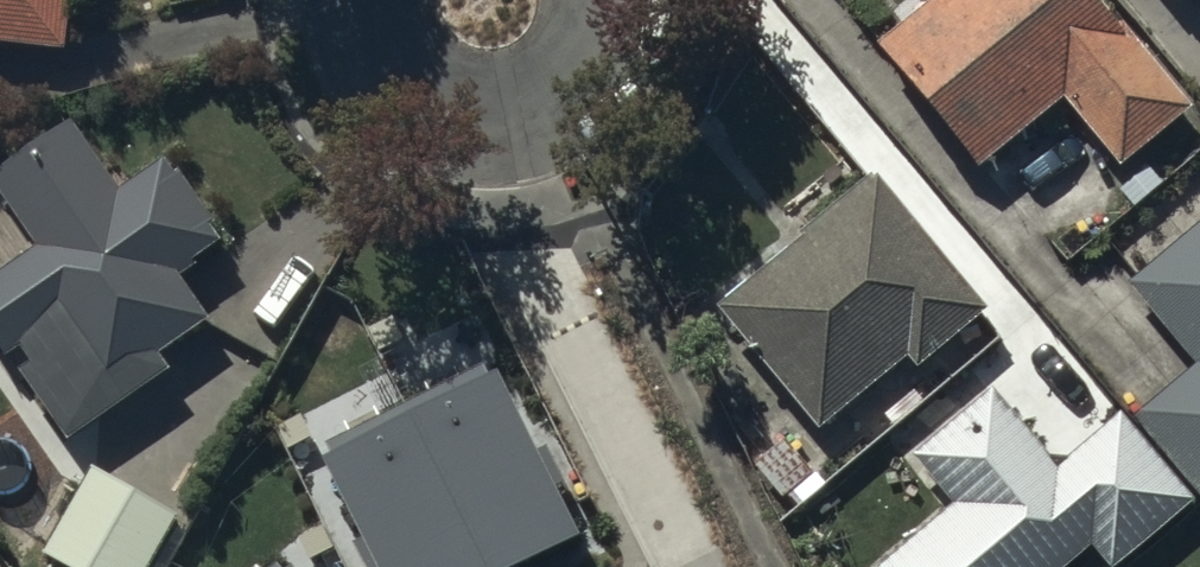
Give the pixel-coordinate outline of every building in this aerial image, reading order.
[(61,41),(66,0),(0,0),(0,35),(61,41)] [(1105,0),(918,0),(876,33),(977,162),(1065,93),(1116,159),(1191,100),(1122,11),(1117,15),(1105,0)] [(0,268),(0,337),(3,341),(17,331),(37,359),(26,367),(68,427),(166,360),(158,349),(210,313),(177,266),(195,254),(192,250),(218,233),(206,216),(210,213),(175,162),(169,166),(159,151),(115,181),(72,118),(0,168),(0,183),(40,240),(0,268)] [(871,165),(716,299),(816,421),(905,348),(912,357),(982,300),(871,165)] [(1125,278),(1191,357),(1130,408),(1199,491),(1199,215),(1125,278)] [(324,442),(382,566),(506,566),(579,534),(499,361),(324,442)] [(1090,540),(1110,565),(1194,496),(1121,407),(1053,463),(1039,447),(1061,428),(1032,394),(1013,409),(992,383),(911,450),(951,499),(873,563),(876,566),(1058,566),(1090,540)] [(92,461),(40,547),(74,566),(142,566),(176,511),(92,461)]
